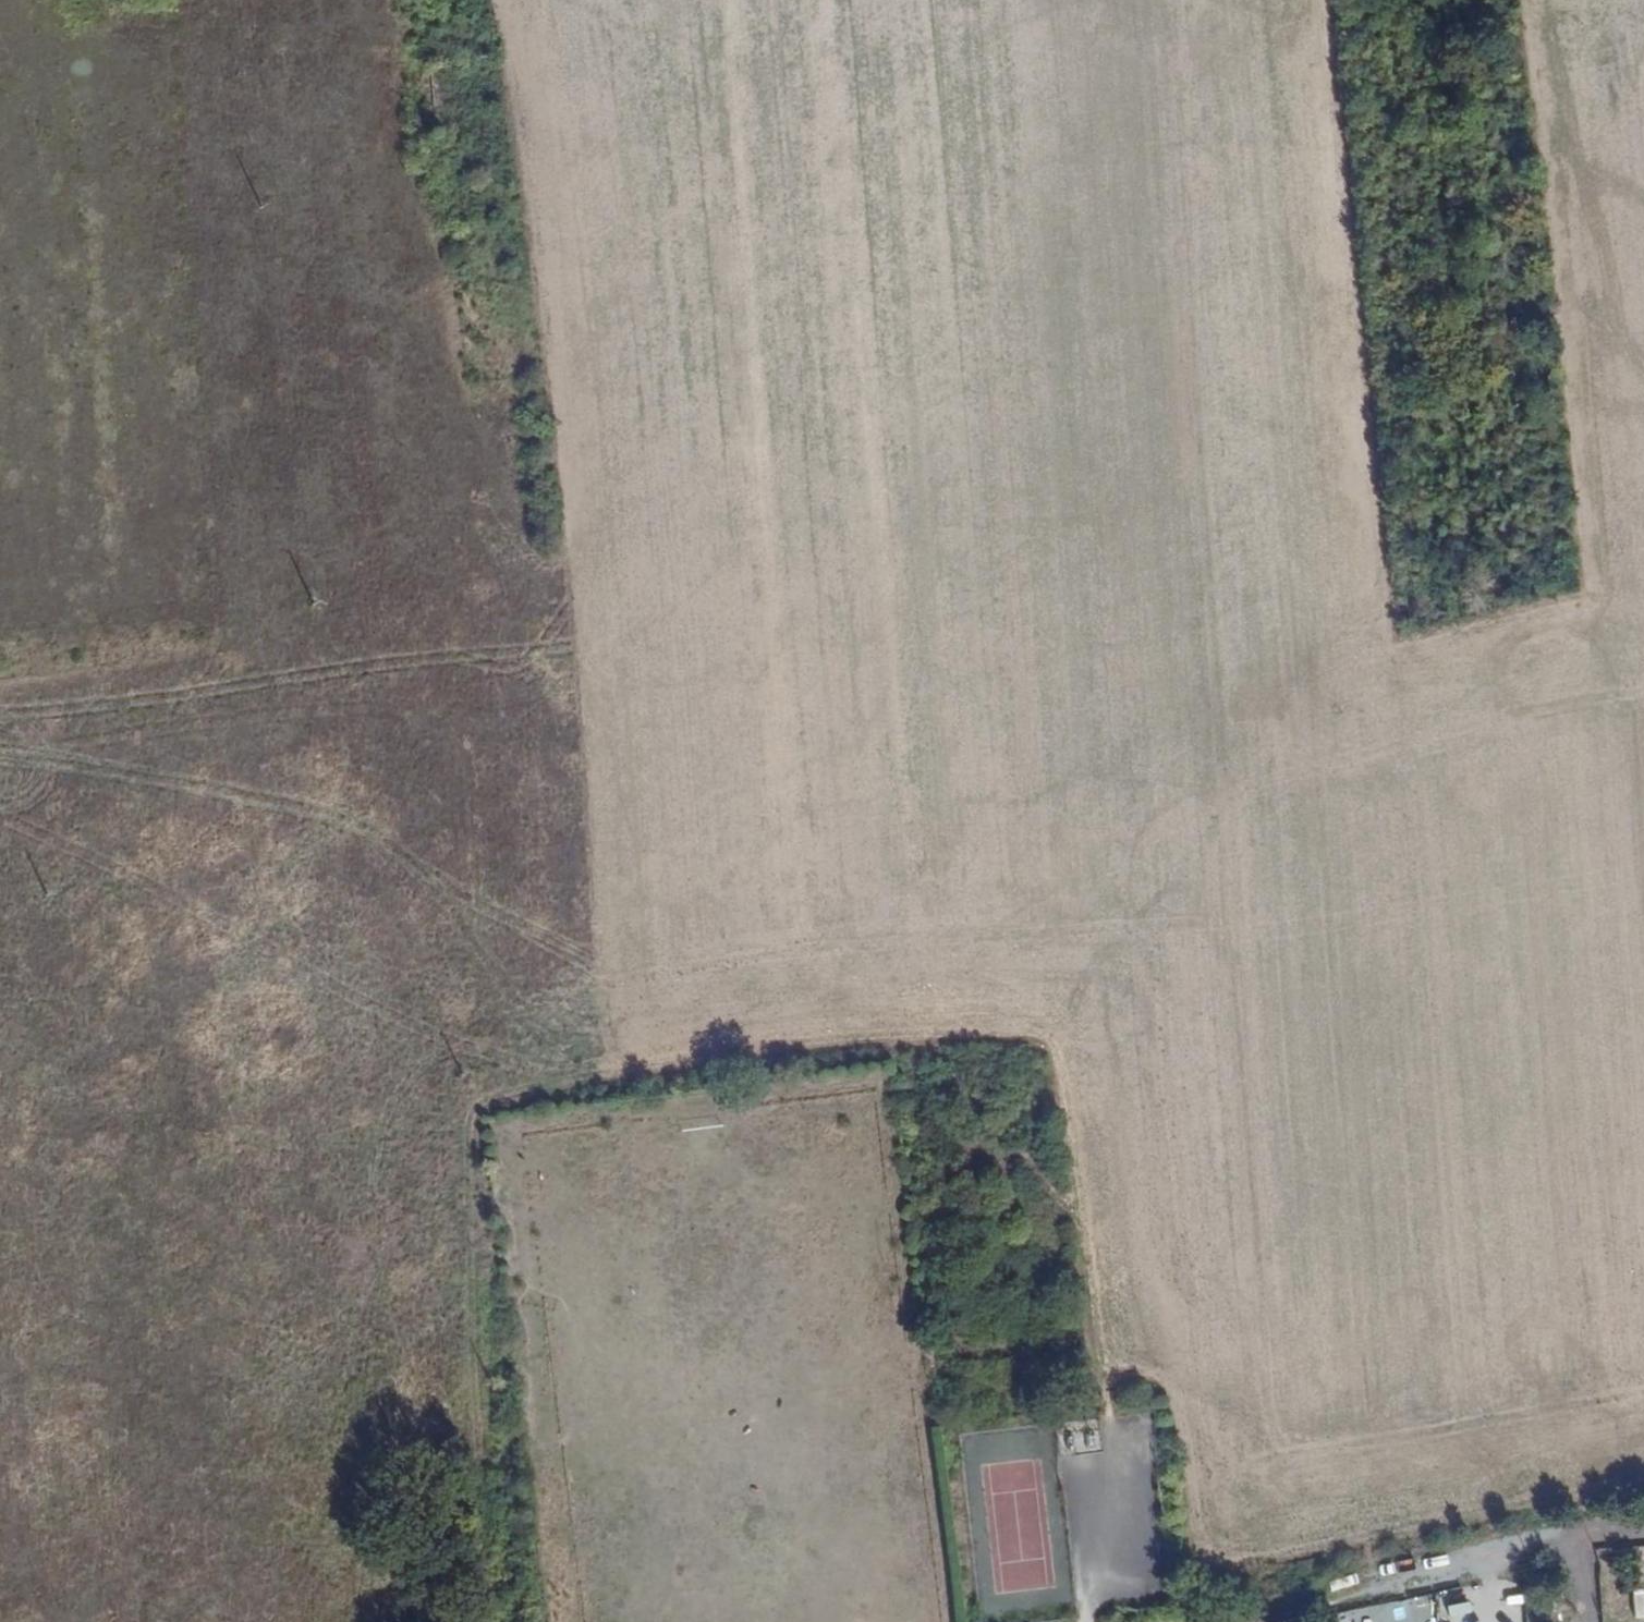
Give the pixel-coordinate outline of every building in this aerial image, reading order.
[(1073,24),(1090,23),(1089,0),(1072,0),(1073,24)] [(1469,1599),(1449,1605),(1454,1621),(1475,1621),(1469,1599)]
